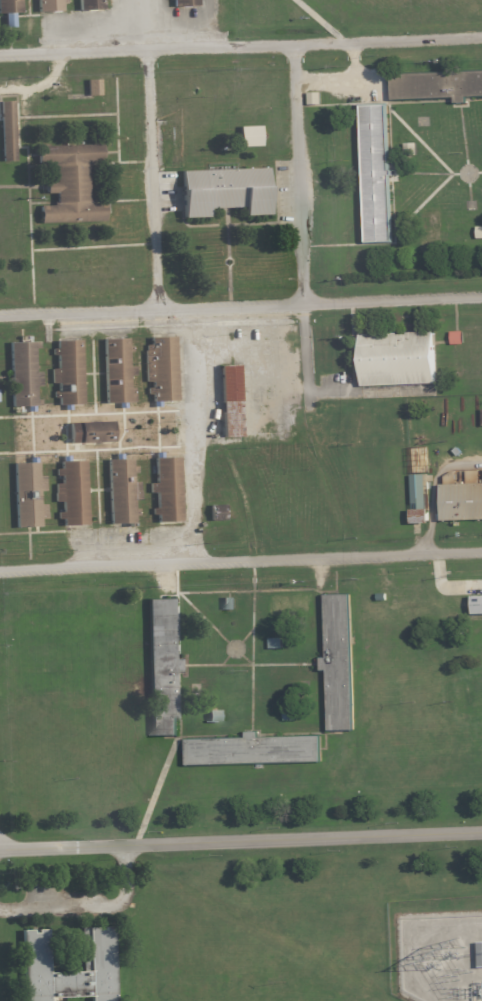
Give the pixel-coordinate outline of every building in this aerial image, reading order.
[(3,14),(0,14),(0,0),(21,0),(21,13),(13,13),(14,28),(8,28),(3,28),(3,14)] [(62,12),(61,0),(37,0),(37,13),(62,12)] [(78,12),(78,0),(102,0),(102,11),(78,12)] [(196,0),(173,0),(173,9),(196,8),(196,0)] [(453,99),(454,105),(467,104),(466,99),(481,98),(481,72),(390,76),(391,102),(453,99)] [(86,96),(99,95),(98,81),(85,81),(86,96)] [(323,91),(310,91),(311,104),(324,103),(323,91)] [(15,160),(12,101),(0,102),(0,141),(1,161),(15,160)] [(392,243),(388,105),(359,106),(363,244),(392,243)] [(239,148),(260,147),(260,126),(238,127),(239,148)] [(52,163),(36,164),(35,147),(101,145),(102,162),(85,163),(87,204),(103,204),(104,222),(39,225),(38,206),(54,206),(54,194),(44,194),(43,183),(53,183),(52,163)] [(207,210),(207,218),(182,219),(180,173),(267,169),(269,216),(243,217),(242,209),(207,210)] [(465,330),(453,331),(453,344),(465,343),(465,330)] [(361,387),(435,384),(433,331),(359,335),(361,387)] [(151,402),(176,401),(173,337),(149,338),(151,402)] [(104,404),(102,340),(128,339),(131,403),(104,404)] [(81,406),(79,341),(55,342),(57,406),(81,406)] [(10,407),(9,343),(33,343),(34,406),(10,407)] [(223,365),(224,425),(242,425),(241,365),(223,365)] [(111,443),(110,422),(67,424),(68,444),(111,443)] [(180,524),(178,459),(162,459),(162,453),(158,453),(154,453),(154,459),(156,525),(180,524)] [(133,524),(131,460),(122,460),(121,455),(114,455),(114,461),(107,461),(108,525),(133,524)] [(86,526),(84,462),(69,462),(69,456),(61,456),(61,463),(60,463),(62,527),(86,526)] [(15,528),(13,464),(29,464),(28,459),(35,458),(35,464),(38,464),(40,527),(15,528)] [(481,521),(481,483),(479,483),(478,471),(466,471),(466,484),(456,484),(455,473),(452,473),(444,474),(444,485),(440,485),(442,523),(481,521)] [(414,506),(428,505),(427,473),(413,474),(414,506)] [(213,505),(214,519),(227,519),(227,504),(213,505)] [(431,508),(413,509),(414,522),(432,521),(431,508)] [(327,732),(353,731),(348,594),(323,595),(325,660),(320,660),(320,672),(324,671),(327,732)] [(224,598),(225,610),(238,609),(237,597),(224,598)] [(150,736),(147,601),(175,600),(176,659),(181,659),(181,675),(176,675),(177,735),(150,736)] [(271,648),(284,648),(284,637),(271,637),(271,648)] [(210,722),(223,722),(222,710),(210,710),(210,722)] [(185,767),(320,762),(319,737),(258,739),(258,732),(243,733),(243,740),(184,742),(185,767)] [(113,927),(79,929),(81,972),(48,973),(46,931),(20,932),(23,1000),(48,1000),(48,999),(88,998),(88,1000),(116,1000),(113,927)]
